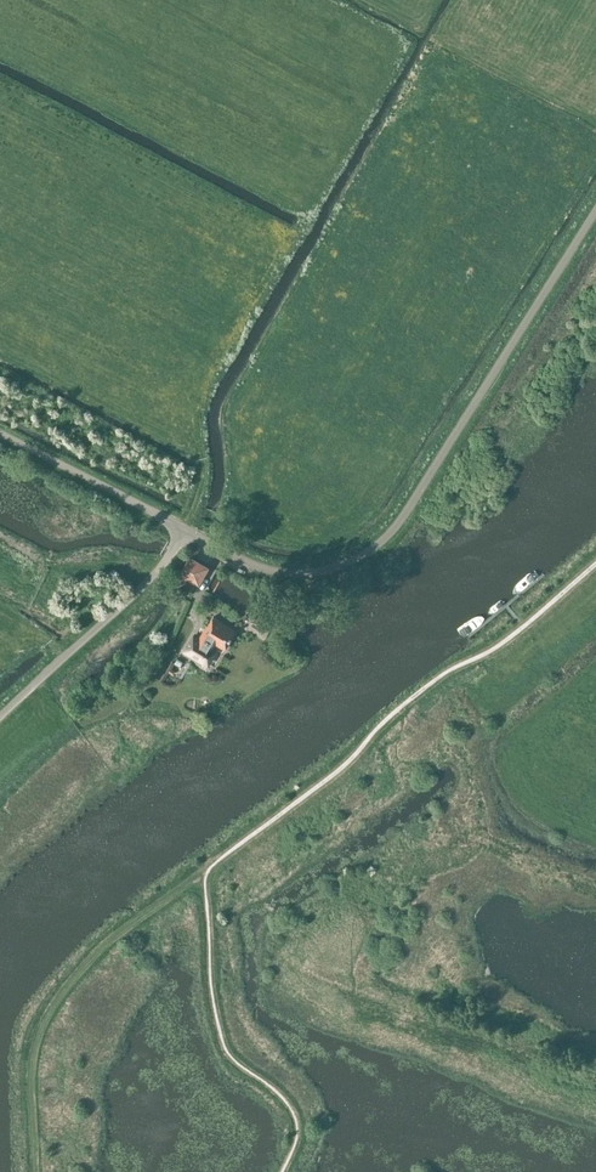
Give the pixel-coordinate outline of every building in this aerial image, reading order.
[(207,567),(190,557),(182,572),(186,575),(192,578),(198,582),(207,567)] [(257,615),(250,626),(263,634),(270,622),(257,615)] [(225,649),(236,630),(214,617),(208,626),(207,626),(201,635),(202,636),(199,640),(194,637),(194,638),(187,651),(187,650),(186,651),(208,664),(209,663),(208,663),(215,651),(216,651),(210,647),(213,642),(225,649)]
